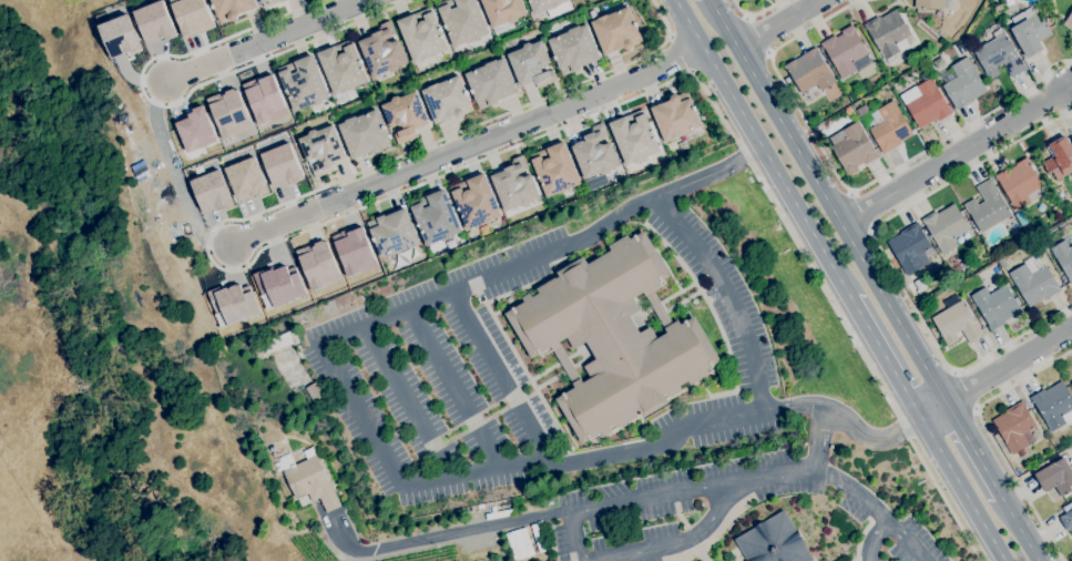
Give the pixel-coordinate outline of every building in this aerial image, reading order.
[(146,43),(165,35),(166,40),(176,35),(161,0),(158,0),(133,11),(146,43)] [(183,37),(196,31),(197,34),(215,28),(204,0),(169,0),(183,37)] [(213,4),(211,0),(255,0),(258,8),(248,11),(248,10),(237,14),(238,16),(238,17),(237,18),(237,19),(236,20),(235,20),(234,21),(233,21),(232,21),(232,20),(231,20),(221,23),(214,9),(212,4),(213,4)] [(437,3),(445,0),(475,0),(489,33),(480,37),(481,38),(476,40),(468,43),(468,42),(453,48),(438,8),(438,7),(437,3)] [(492,28),(481,0),(521,0),(527,13),(517,18),(515,21),(512,23),(513,27),(496,34),(492,28)] [(533,14),(528,0),(569,0),(560,3),(560,4),(555,7),(557,8),(549,10),(548,9),(533,14)] [(915,8),(915,0),(953,0),(952,10),(915,8)] [(604,55),(591,21),(598,19),(598,18),(608,14),(629,6),(643,41),(633,44),(633,45),(633,47),(633,48),(632,48),(632,49),(631,49),(630,49),(630,50),(629,50),(627,50),(626,49),(625,49),(625,48),(624,48),(624,47),(604,55)] [(1028,59),(1010,28),(1015,26),(1011,18),(1031,6),(1040,22),(1044,20),(1052,34),(1040,41),(1044,49),(1042,50),(1029,58),(1028,59)] [(414,63),(397,21),(430,7),(432,11),(433,11),(448,49),(433,55),(435,57),(427,60),(427,59),(422,61),(421,60),(414,63)] [(888,64),(886,59),(885,60),(879,51),(880,51),(867,29),(867,30),(864,24),(878,16),(879,19),(896,8),(911,34),(908,35),(909,37),(905,39),(909,45),(892,55),(895,60),(888,64)] [(1062,24),(1071,11),(1071,31),(1062,24)] [(98,26),(111,59),(131,51),(132,54),(142,50),(126,13),(98,26)] [(372,76),(358,41),(372,35),(370,31),(380,27),(379,24),(391,20),(396,33),(391,34),(392,37),(386,39),(387,41),(388,41),(389,41),(390,41),(390,42),(391,42),(399,39),(408,62),(398,67),(397,70),(392,72),(388,71),(372,76)] [(841,79),(835,69),(836,68),(825,48),(824,49),(820,43),(835,34),(836,38),(843,33),(841,31),(851,23),(856,31),(855,32),(868,53),(866,54),(871,61),(857,70),(857,69),(841,79)] [(562,75),(548,40),(569,31),(568,30),(580,26),(580,27),(586,24),(600,59),(580,67),(581,69),(572,72),(562,75)] [(989,80),(984,71),(984,70),(973,51),(1004,32),(1022,62),(1027,69),(1011,76),(1003,64),(1001,65),(1001,64),(997,67),(1000,73),(989,80)] [(334,95),(317,53),(350,39),(353,43),(354,43),(369,81),(355,86),(355,89),(347,92),(347,91),(343,93),(343,92),(334,95)] [(538,88),(537,84),(535,84),(534,80),(520,86),(507,54),(523,48),(523,44),(529,42),(532,44),(541,40),(551,62),(544,65),(543,65),(543,67),(543,68),(542,68),(542,69),(541,69),(543,73),(549,70),(549,71),(553,70),(557,80),(538,88)] [(800,93),(788,71),(788,72),(787,71),(784,65),(795,59),(795,60),(802,55),(816,47),(818,51),(830,72),(836,82),(820,91),(817,84),(800,93)] [(294,112),(278,72),(279,72),(277,68),(313,54),(329,98),(321,101),(321,102),(315,105),(315,103),(294,112)] [(956,110),(953,106),(954,105),(942,85),(957,76),(950,67),(967,57),(987,91),(973,99),(956,110)] [(479,109),(464,73),(486,65),(486,64),(497,59),(497,61),(503,58),(518,92),(497,101),(498,102),(490,105),(489,105),(479,109)] [(241,84),(257,125),(286,113),(270,74),(257,80),(256,78),(241,84)] [(436,124),(421,91),(428,88),(428,86),(439,82),(439,83),(459,74),(473,110),(464,113),(464,114),(463,115),(463,116),(462,116),(462,118),(461,118),(460,119),(459,119),(458,118),(457,118),(456,118),(456,116),(455,116),(455,115),(443,120),(445,120),(436,124)] [(919,129),(905,103),(911,99),(907,91),(916,85),(916,86),(922,82),(919,78),(926,74),(927,76),(928,75),(929,78),(931,78),(949,108),(950,108),(952,112),(938,121),(937,119),(919,129)] [(206,99),(222,139),(251,128),(236,89),(233,90),(233,88),(223,92),(224,94),(217,96),(217,94),(206,99)] [(398,144),(394,134),(398,132),(397,132),(404,130),(402,125),(401,126),(400,126),(400,125),(399,125),(398,125),(398,124),(391,128),(381,104),(390,101),(392,98),(397,95),(400,98),(416,91),(429,123),(416,129),(417,132),(416,133),(418,136),(398,144)] [(664,142),(664,141),(651,108),(660,103),(660,104),(671,100),(670,99),(671,98),(671,96),(671,95),(672,94),(673,94),(674,94),(675,93),(676,94),(677,94),(687,91),(702,126),(705,134),(684,142),(682,135),(664,142)] [(882,154),(880,150),(869,129),(870,128),(868,122),(874,119),(870,113),(877,110),(877,109),(894,99),(901,113),(913,134),(900,142),(901,144),(882,154)] [(174,123),(186,153),(216,141),(202,104),(191,109),(192,111),(187,113),(188,118),(174,123)] [(859,116),(856,110),(865,104),(869,111),(859,116)] [(353,160),(338,124),(345,122),(345,120),(356,115),(356,116),(377,109),(391,144),(381,149),(382,150),(374,153),(372,151),(353,160)] [(625,165),(609,123),(642,109),(644,113),(645,113),(661,151),(646,156),(647,159),(642,161),(641,160),(634,162),(625,165)] [(847,175),(843,169),(844,167),(830,146),(834,145),(829,137),(843,130),(858,121),(864,130),(862,131),(875,151),(876,151),(879,155),(865,164),(864,162),(857,166),(858,169),(847,175)] [(584,180),(571,146),(574,144),(574,143),(582,140),(583,141),(585,140),(582,133),(592,129),(591,126),(603,122),(609,135),(604,137),(604,139),(599,142),(599,143),(600,143),(601,143),(602,144),(603,144),(611,142),(620,165),(610,169),(609,172),(603,174),(600,173),(584,180)] [(315,177),(310,167),(315,166),(314,165),(320,163),(319,160),(318,160),(317,160),(316,159),(315,159),(308,161),(298,139),(310,134),(309,131),(316,128),(317,131),(333,124),(346,156),(333,163),(334,166),(333,166),(335,171),(326,174),(325,173),(315,177)] [(1065,134),(1071,146),(1071,171),(1058,180),(1052,172),(1049,174),(1045,169),(1047,169),(1045,166),(1044,166),(1042,163),(1054,155),(1049,144),(1065,134)] [(547,197),(531,160),(530,155),(564,141),(581,183),(572,186),(573,187),(568,190),(568,191),(561,193),(561,192),(547,197)] [(259,154),(272,186),(283,182),(280,177),(286,176),(287,181),(300,175),(287,143),(259,154)] [(504,212),(490,176),(504,170),(502,165),(512,161),(512,159),(523,154),(529,167),(524,170),(524,171),(519,174),(519,175),(520,175),(521,175),(522,176),(523,176),(531,174),(540,197),(530,201),(529,205),(524,206),(521,205),(504,212)] [(223,169),(236,198),(248,194),(249,195),(257,193),(258,196),(268,192),(253,156),(223,169)] [(1017,211),(1010,202),(1011,201),(999,181),(998,181),(994,176),(1009,167),(1010,169),(1017,164),(1015,164),(1027,157),(1030,162),(1029,162),(1043,185),(1042,186),(1047,192),(1031,202),(1017,211)] [(188,180),(201,211),(215,205),(216,208),(232,202),(217,169),(188,180)] [(467,230),(451,192),(452,191),(450,186),(484,173),(501,215),(493,218),(493,220),(489,221),(489,222),(481,225),(481,224),(467,230)] [(981,233),(969,213),(969,214),(963,204),(974,198),(978,204),(984,201),(976,186),(991,177),(994,184),(1000,194),(1011,215),(981,233)] [(431,252),(429,245),(427,246),(410,206),(411,206),(409,203),(445,188),(460,227),(461,226),(464,234),(443,243),(445,246),(431,252)] [(942,255),(937,245),(926,225),(925,225),(921,220),(936,211),(937,213),(954,203),(959,212),(962,210),(964,214),(961,216),(969,230),(968,230),(972,236),(964,241),(961,234),(953,238),(958,245),(942,255)] [(381,257),(367,222),(376,218),(376,217),(385,214),(386,216),(406,207),(420,244),(402,251),(401,249),(381,257)] [(913,277),(910,273),(907,276),(887,241),(900,233),(900,232),(918,221),(920,226),(931,245),(933,244),(937,249),(933,252),(935,253),(928,257),(930,262),(922,265),(923,266),(922,266),(925,271),(921,273),(919,268),(915,271),(918,275),(913,277)] [(331,236),(347,276),(375,265),(359,225),(331,236)] [(582,443),(554,398),(562,395),(561,394),(564,391),(564,392),(574,387),(552,350),(541,356),(540,355),(539,355),(539,354),(531,358),(504,313),(511,309),(511,308),(513,306),(514,307),(523,302),(521,297),(530,292),(532,297),(539,293),(535,288),(555,277),(555,278),(559,276),(557,272),(558,272),(555,268),(563,263),(565,267),(583,256),(588,264),(611,251),(609,246),(627,234),(631,238),(634,236),(634,235),(636,234),(637,235),(644,231),(671,276),(664,280),(664,282),(662,283),(661,282),(657,284),(660,288),(654,292),(673,323),(678,319),(681,324),(685,322),(684,320),(687,319),(687,320),(695,316),(722,361),(714,366),(715,367),(712,368),(712,367),(707,369),(711,374),(691,386),(688,381),(680,386),(683,390),(671,397),(667,392),(664,395),(668,401),(642,417),(639,410),(635,412),(637,417),(619,428),(615,424),(610,428),(612,432),(603,437),(601,432),(591,438),(592,439),(590,440),(589,440),(582,443)] [(1070,246),(1071,245),(1071,283),(1071,284),(1068,278),(1050,248),(1065,239),(1070,246)] [(295,251),(310,290),(339,279),(325,242),(312,246),(310,244),(295,251)] [(1029,307),(1017,286),(1015,286),(1008,273),(1024,263),(1031,274),(1045,265),(1058,286),(1059,285),(1061,289),(1043,300),(1043,299),(1029,307)] [(253,274),(266,308),(304,294),(294,267),(287,271),(285,266),(272,272),(270,267),(253,274)] [(919,290),(913,282),(921,277),(927,286),(919,290)] [(991,332),(988,326),(989,325),(976,303),(974,303),(970,295),(986,286),(990,294),(1005,284),(1014,298),(1017,297),(1020,303),(1018,304),(1019,306),(1019,305),(1023,312),(1012,319),(1011,316),(1004,320),(1005,323),(991,332)] [(205,293),(219,327),(258,312),(247,285),(239,288),(238,285),(221,293),(218,287),(205,293)] [(948,346),(942,337),(943,337),(942,336),(941,337),(939,333),(940,332),(931,317),(948,308),(943,302),(957,294),(960,300),(962,299),(982,333),(984,335),(970,344),(961,329),(954,334),(959,339),(948,346)] [(266,354),(262,343),(288,332),(293,343),(266,354)] [(270,358),(288,389),(308,378),(289,346),(270,358)] [(1070,385),(1071,389),(1071,394),(1070,395),(1071,398),(1071,422),(1066,426),(1065,424),(1051,432),(1044,422),(1045,422),(1033,401),(1033,402),(1030,397),(1043,388),(1045,390),(1062,380),(1066,387),(1070,385)] [(313,401),(305,388),(315,381),(323,396),(313,401)] [(1020,457),(1017,452),(1012,455),(992,420),(1005,412),(1004,410),(1022,400),(1025,405),(1024,406),(1037,426),(1029,430),(1035,441),(1023,448),(1025,453),(1020,457)] [(327,512),(319,498),(312,501),(308,493),(305,496),(304,493),(296,498),(283,471),(285,470),(283,466),(277,469),(276,466),(282,463),(279,460),(282,458),(282,457),(285,456),(285,457),(287,456),(287,455),(289,453),(295,465),(306,459),(303,451),(312,447),(340,506),(327,512)] [(1063,457),(1071,472),(1071,486),(1070,487),(1071,490),(1061,497),(1054,487),(1045,492),(1044,491),(1034,473),(1035,473),(1032,468),(1048,459),(1050,463),(1054,461),(1054,462),(1063,457)] [(1062,508),(1071,501),(1071,534),(1070,530),(1066,531),(1059,517),(1063,514),(1065,513),(1062,508)] [(814,560),(812,560),(746,560),(747,560),(734,540),(755,527),(755,526),(763,521),(764,522),(785,510),(814,560)] [(506,533),(515,559),(524,556),(523,556),(532,553),(523,527),(506,533)]
